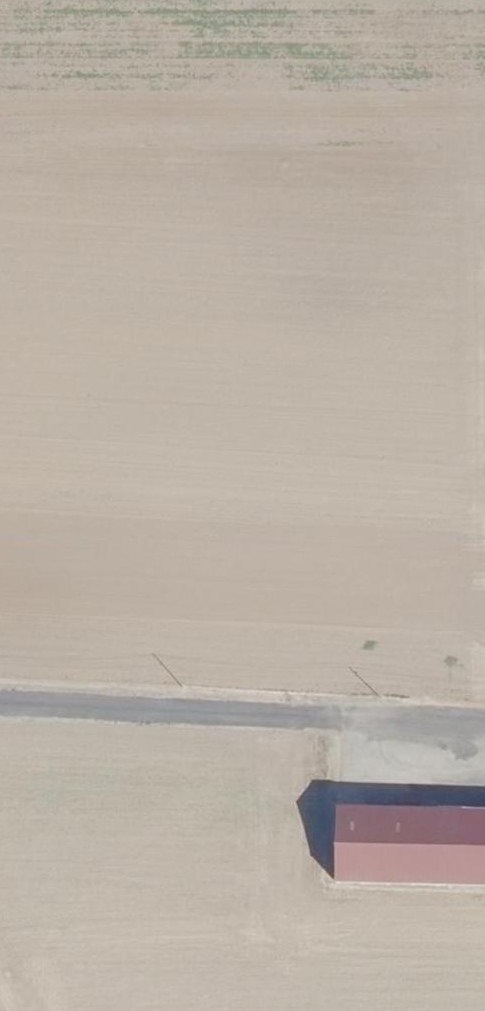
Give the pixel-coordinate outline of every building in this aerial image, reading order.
[(347,807),(347,888),(484,888),(484,807),(347,807)]
